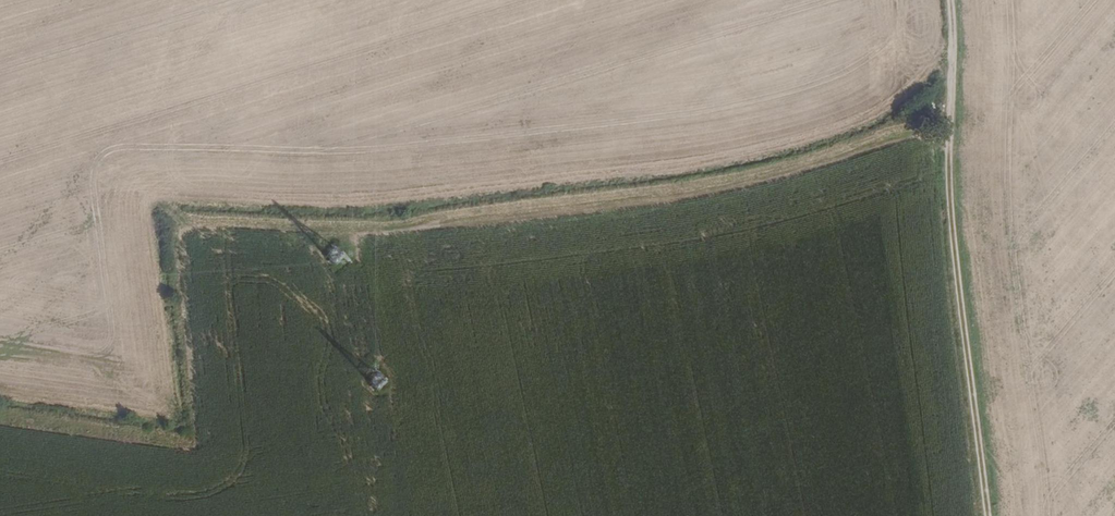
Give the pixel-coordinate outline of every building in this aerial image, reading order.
[(339,264),(345,251),(333,246),(327,259),(339,264)] [(380,371),(368,381),(377,391),(388,382),(380,371)]
